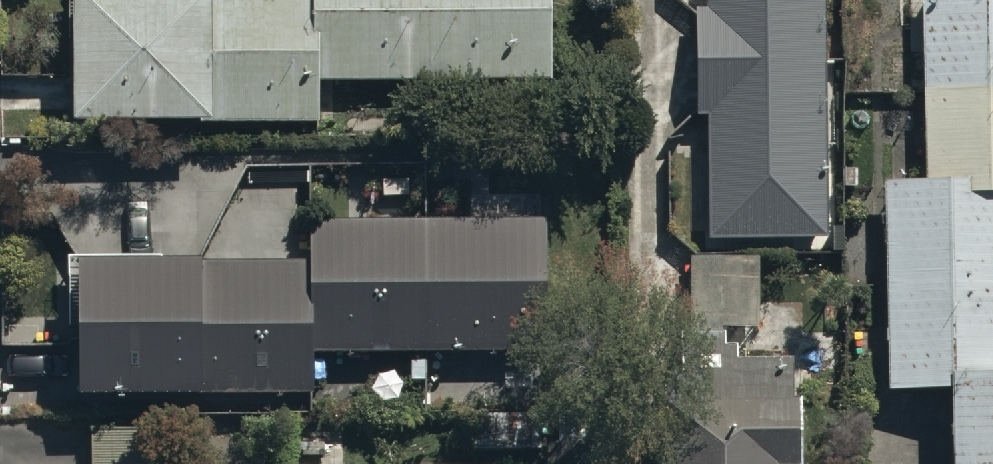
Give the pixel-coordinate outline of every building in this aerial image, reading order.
[(73,102),(206,102),(206,113),(320,113),(321,69),(551,70),(551,0),(74,0),(73,102)] [(706,25),(698,25),(699,129),(708,129),(709,254),(824,254),(822,0),(706,0),(706,25)] [(921,171),(883,171),(884,378),(948,377),(948,463),(992,463),(992,0),(918,0),(921,171)] [(79,241),(80,376),(202,375),(202,385),(313,384),(313,343),(548,341),(546,208),(307,211),(308,257),(201,258),(200,240),(79,241)] [(663,463),(799,463),(799,394),(791,394),(790,351),(731,352),(731,333),(722,333),(722,321),(662,322),(663,463)] [(550,405),(477,404),(477,442),(550,443),(550,405)] [(91,418),(92,463),(167,463),(167,418),(91,418)]
